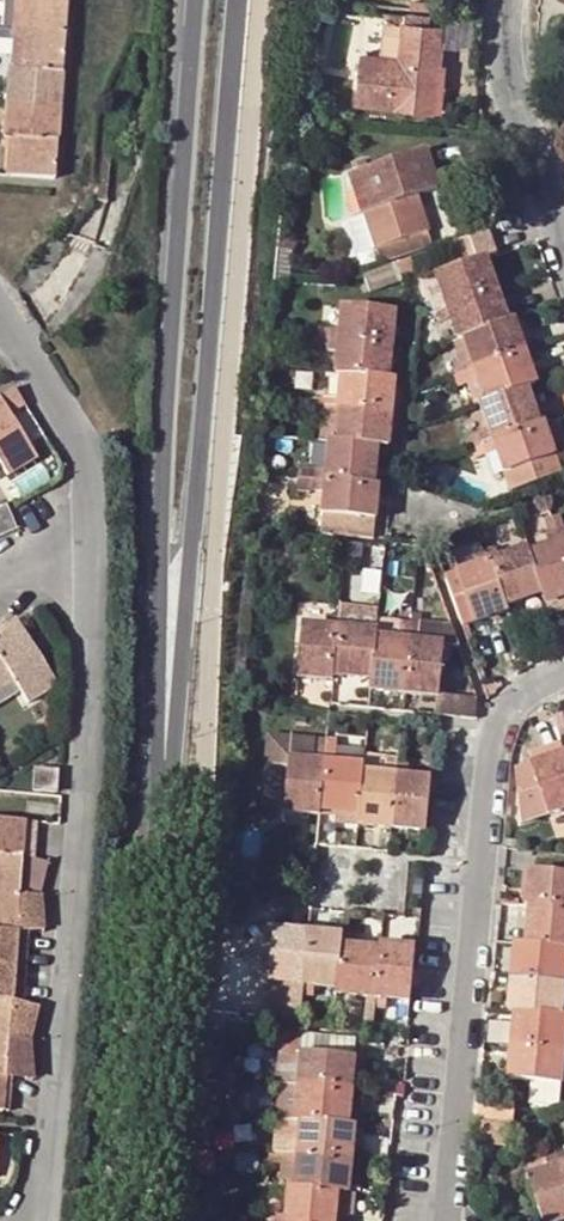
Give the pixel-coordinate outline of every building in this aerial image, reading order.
[(20,10),(29,12),(28,33),(26,53),(18,53),(17,70),(10,69),(8,69),(7,86),(4,127),(3,138),(7,138),(4,177),(17,177),(52,180),(65,0),(20,0),(20,10)] [(409,8),(434,11),(435,1),(424,0),(409,0),(409,8)] [(18,32),(28,33),(29,12),(20,10),(18,32)] [(471,50),(474,14),(442,11),(440,26),(438,47),(471,50)] [(404,25),(404,14),(392,13),(390,24),(404,25)] [(438,47),(440,26),(430,25),(431,16),(404,14),(404,25),(399,59),(361,56),(356,106),(427,113),(431,66),(436,66),(438,47)] [(12,32),(10,69),(17,70),(18,53),(26,53),(28,33),(18,32),(12,32)] [(432,113),(436,66),(431,66),(427,113),(432,113)] [(350,174),(374,250),(420,233),(415,217),(422,215),(416,196),(437,188),(423,150),(350,174)] [(420,233),(374,250),(379,264),(431,246),(422,215),(415,217),(420,233)] [(470,248),(449,256),(453,270),(474,263),(470,248)] [(433,302),(436,313),(496,290),(486,259),(474,263),(453,270),(436,276),(443,299),(433,302)] [(408,260),(397,263),(401,273),(412,269),(408,260)] [(430,304),(433,302),(443,299),(436,276),(422,281),(430,304)] [(496,290),(436,313),(440,324),(450,320),(457,339),(465,336),(508,322),(496,290)] [(330,307),(328,325),(340,327),(341,308),(330,307)] [(327,337),(392,345),(396,314),(341,308),(340,327),(328,325),(327,337)] [(512,320),(508,322),(465,336),(472,357),(459,362),(462,371),(523,350),(514,326),(512,320)] [(514,326),(523,350),(531,347),(523,323),(514,326)] [(315,324),(313,336),(327,337),(328,325),(315,324)] [(327,337),(313,336),(313,348),(325,349),(327,337)] [(465,336),(457,339),(451,341),(459,362),(472,357),(465,336)] [(389,381),(392,345),(327,337),(325,349),(337,350),(335,374),(389,381)] [(523,350),(462,371),(466,383),(480,378),(487,401),(521,390),(527,388),(536,384),(523,350)] [(462,371),(459,362),(442,368),(446,377),(462,371)] [(466,383),(462,371),(446,377),(450,389),(466,383)] [(394,381),(389,381),(335,374),(326,373),(323,398),(303,395),(302,404),(306,405),(326,407),(391,415),(394,381)] [(466,383),(474,406),(480,404),(487,401),(480,378),(466,383)] [(534,406),(527,388),(521,390),(528,409),(534,406)] [(521,390),(487,401),(480,404),(489,430),(475,436),(479,444),(539,423),(534,406),(528,409),(521,390)] [(326,407),(306,405),(306,414),(314,415),(312,439),(319,440),(321,419),(325,419),(326,407)] [(4,475),(33,458),(0,407),(0,468),(4,475)] [(388,448),(391,415),(326,407),(325,419),(336,420),(334,441),(370,445),(377,446),(388,448)] [(321,419),(319,440),(328,440),(334,441),(336,420),(325,419),(321,419)] [(543,422),(539,423),(479,444),(483,457),(496,452),(510,491),(560,473),(554,455),(545,430),(543,422)] [(554,427),(545,430),(554,455),(563,452),(554,427)] [(464,439),(467,448),(479,444),(475,436),(464,439)] [(370,445),(334,441),(328,440),(325,470),(314,468),(314,478),(374,486),(375,468),(368,467),(370,445)] [(479,444),(467,448),(471,462),(483,457),(479,444)] [(375,468),(377,446),(370,445),(368,467),(375,468)] [(38,454),(33,458),(41,478),(54,472),(46,451),(38,454)] [(314,478),(296,476),(296,490),(312,492),(314,478)] [(374,486),(314,478),(312,492),(324,493),(322,516),(323,516),(341,518),(372,521),(375,521),(380,486),(374,486)] [(2,505),(0,506),(0,535),(12,531),(2,505)] [(551,518),(556,532),(563,530),(563,526),(560,514),(551,518)] [(341,518),(323,516),(322,533),(340,535),(341,518)] [(372,521),(341,518),(340,535),(347,536),(371,538),(372,521)] [(556,532),(551,518),(543,521),(548,535),(556,532)] [(563,598),(563,555),(556,532),(548,535),(552,545),(526,554),(537,587),(540,595),(544,606),(563,598)] [(522,544),(524,548),(526,554),(552,545),(548,535),(522,544)] [(365,544),(347,542),(346,551),(345,559),(363,560),(365,544)] [(504,607),(485,551),(481,552),(478,544),(451,553),(458,573),(443,578),(461,628),(506,612),(504,607)] [(494,548),(485,551),(504,607),(521,601),(517,594),(537,587),(526,554),(524,548),(498,558),(494,548)] [(521,601),(540,595),(537,587),(517,594),(521,601)] [(544,606),(548,618),(563,612),(563,598),(544,606)] [(504,607),(506,612),(509,620),(526,614),(521,601),(504,607)] [(377,632),(379,619),(379,611),(351,608),(350,619),(349,629),(377,632)] [(296,678),(333,682),(333,676),(339,619),(325,617),(325,627),(302,625),(296,678)] [(350,619),(339,619),(333,676),(348,678),(349,671),(373,673),(376,638),(377,632),(349,629),(350,619)] [(399,622),(379,619),(377,632),(376,638),(398,640),(399,622)] [(404,695),(411,623),(399,622),(398,640),(376,638),(373,673),(372,681),(371,692),(404,695)] [(421,624),(411,623),(404,695),(438,698),(443,644),(420,643),(421,624)] [(9,676),(25,703),(55,685),(17,625),(4,633),(0,635),(0,681),(9,676)] [(348,678),(372,681),(373,673),(349,671),(348,678)] [(437,712),(471,715),(472,702),(438,698),(437,712)] [(562,727),(558,715),(549,719),(553,730),(562,727)] [(320,810),(327,739),(267,733),(264,765),(288,766),(284,813),(319,817),(320,810)] [(360,807),(364,772),(365,765),(336,763),(337,740),(327,739),(320,810),(338,812),(339,805),(360,807)] [(557,743),(526,754),(530,765),(561,754),(557,743)] [(561,754),(530,765),(516,770),(524,824),(563,809),(563,762),(561,754)] [(360,814),(359,826),(392,829),(398,766),(386,765),(385,774),(364,772),(360,807),(360,814)] [(398,766),(392,829),(426,833),(431,779),(407,777),(408,767),(398,766)] [(57,789),(58,768),(37,767),(36,788),(57,789)] [(338,812),(360,814),(360,807),(339,805),(338,812)] [(2,1078),(12,1077),(32,1075),(27,1040),(37,1008),(22,1003),(8,1000),(13,933),(26,931),(42,930),(38,895),(47,863),(32,858),(19,855),(21,822),(0,820),(0,1104),(2,1078)] [(33,840),(34,823),(21,822),(19,855),(32,858),(33,840)] [(526,906),(529,906),(563,909),(563,876),(529,872),(526,906)] [(529,906),(526,944),(563,948),(563,909),(529,906)] [(265,927),(212,922),(211,940),(264,945),(265,927)] [(273,928),(265,927),(264,945),(271,945),(273,928)] [(303,996),(308,931),(273,928),(271,945),(268,982),(292,984),(290,1008),(302,1009),(303,996)] [(26,931),(13,933),(8,1000),(22,1003),(23,983),(25,950),(26,931)] [(339,946),(340,934),(308,931),(303,996),(314,997),(315,986),(336,988),(339,946)] [(526,944),(516,942),(512,976),(563,981),(563,970),(563,964),(563,948),(526,944)] [(415,946),(379,943),(378,949),(373,1008),(386,1009),(386,998),(410,1000),(415,946)] [(339,946),(336,988),(335,993),(363,996),(363,1004),(362,1018),(372,1019),(373,1008),(378,949),(339,946)] [(509,1010),(515,1011),(560,1016),(562,993),(563,993),(563,981),(512,976),(509,1010)] [(290,1008),(292,984),(268,982),(265,1006),(290,1008)] [(313,1006),(334,1008),(334,1002),(335,993),(336,988),(315,986),(314,997),(313,1006)] [(363,996),(335,993),(334,1002),(363,1004),(363,996)] [(302,1009),(290,1008),(289,1020),(301,1021),(302,1009)] [(560,1016),(515,1011),(512,1044),(563,1050),(563,1016),(560,1016)] [(372,1019),(362,1018),(361,1027),(371,1029),(372,1019)] [(277,1058),(275,1084),(287,1085),(353,1091),(359,1033),(281,1026),(279,1058),(277,1058)] [(512,1044),(510,1079),(561,1084),(563,1061),(563,1050),(512,1044)] [(0,1104),(0,1110),(9,1111),(10,1094),(12,1077),(2,1078),(0,1104)] [(275,1084),(272,1083),(271,1097),(277,1097),(285,1098),(287,1085),(275,1084)] [(349,1126),(353,1091),(287,1085),(285,1098),(298,1099),(296,1121),(300,1121),(349,1126)] [(285,1098),(277,1097),(276,1119),(296,1121),(298,1099),(285,1098)] [(296,1121),(276,1119),(272,1153),(283,1154),(284,1143),(299,1144),(300,1121),(296,1121)] [(356,1127),(349,1126),(300,1121),(299,1144),(284,1143),(283,1154),(353,1161),(356,1127)] [(272,1153),(270,1153),(269,1164),(281,1165),(282,1165),(283,1154),(272,1153)] [(350,1194),(353,1161),(283,1154),(282,1165),(296,1167),(294,1188),(331,1193),(350,1194)] [(556,1156),(545,1160),(549,1170),(527,1178),(543,1220),(563,1220),(563,1179),(556,1156)] [(282,1165),(281,1165),(278,1187),(289,1188),(294,1188),(296,1167),(282,1165)] [(294,1188),(289,1188),(286,1216),(274,1215),(274,1220),(336,1220),(336,1212),(329,1211),(331,1193),(294,1188)] [(350,1194),(331,1193),(329,1211),(336,1212),(356,1214),(357,1195),(350,1194)]
